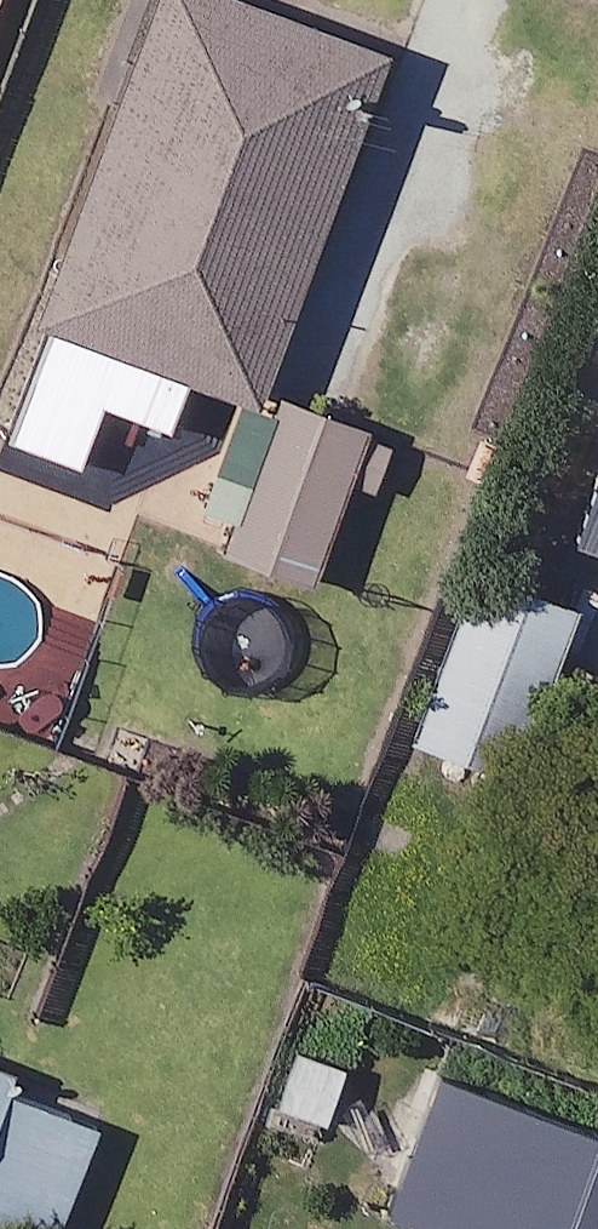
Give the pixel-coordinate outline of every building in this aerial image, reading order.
[(242,0),(151,0),(39,309),(58,316),(15,436),(87,462),(109,401),(168,422),(187,370),(256,395),(382,51),(242,0)] [(525,515),(597,542),(597,321),(525,515)] [(365,429),(278,398),(225,545),(312,576),(365,429)] [(572,604),(472,569),(414,735),(514,770),(572,604)] [(433,1070),(383,1205),(447,1228),(597,1228),(597,1132),(433,1070)] [(0,1077),(0,1228),(1,1228),(56,1228),(101,1118),(0,1077)]
